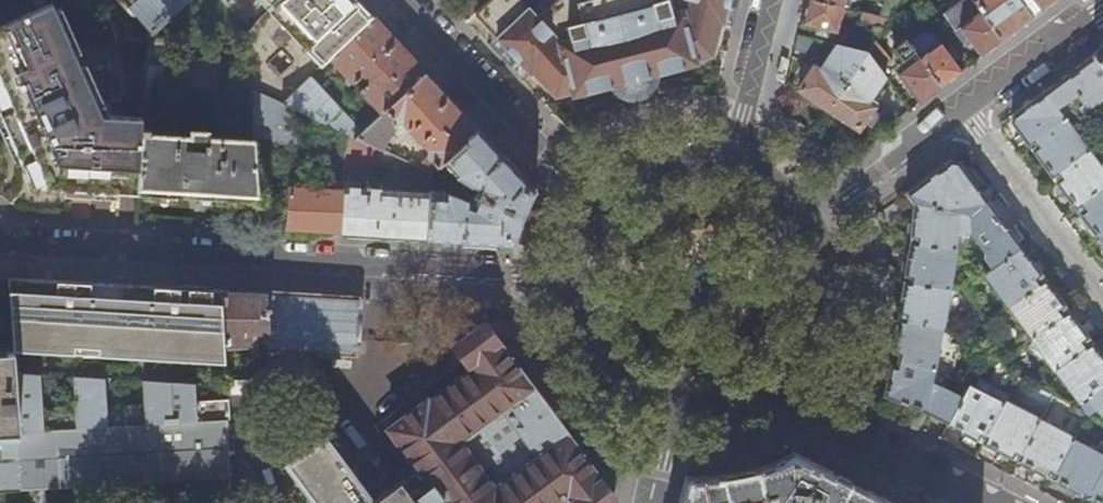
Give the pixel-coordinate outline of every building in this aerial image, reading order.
[(137,12),(125,0),(84,0),(109,41),(150,38),(190,0),(150,0),(137,12)] [(271,10),(249,30),(253,89),(283,103),(374,17),(358,0),(281,0),(271,10)] [(271,10),(281,0),(262,0),(271,10)] [(723,21),(733,23),(737,7),(739,0),(491,0),(478,13),(484,20),(498,35),(491,42),(526,79),(535,70),(558,95),(571,92),(572,95),(622,81),(625,85),(628,79),(634,78),(641,76),(646,79),(647,74),(679,66),(696,62),(695,59),(712,55),(720,22),(722,22),(723,21)] [(844,6),(818,0),(806,0),(804,10),(800,23),(838,32),(844,6)] [(1004,41),(973,0),(966,0),(945,16),(963,39),(966,37),(982,57),(991,50),(1004,41)] [(973,0),(1004,41),(1015,32),(1033,19),(1019,0),(973,0)] [(1033,19),(1049,6),(1058,0),(1019,0),(1033,19)] [(17,150),(33,186),(45,187),(81,189),(116,191),(140,192),(144,128),(145,115),(107,114),(52,5),(0,27),(0,112),(17,150)] [(890,18),(904,36),(911,31),(900,15),(894,12),(890,18)] [(396,41),(374,17),(283,103),(299,110),(346,132),(357,137),(363,132),(322,88),(337,72),(348,84),(353,80),(379,108),(374,113),(379,117),(426,73),(399,44),(396,41)] [(794,50),(815,56),(820,55),(826,41),(798,34),(794,50)] [(166,37),(150,38),(148,63),(164,64),(166,37)] [(931,95),(942,87),(919,56),(906,38),(893,48),(901,59),(900,60),(905,67),(898,72),(921,102),(931,95)] [(876,40),(868,52),(880,69),(892,60),(876,40)] [(940,41),(919,56),(942,87),(955,77),(963,71),(940,41)] [(828,110),(868,52),(838,44),(823,66),(819,63),(816,67),(814,66),(799,90),(813,100),(828,110)] [(1102,67),(1102,48),(1094,54),(1102,67)] [(886,76),(880,69),(868,52),(828,110),(843,120),(858,131),(874,107),(874,106),(876,102),(871,99),(886,76)] [(1094,54),(1075,69),(1047,89),(1061,106),(1076,95),(1082,102),(1078,105),(1079,106),(1084,111),(1091,121),(1102,113),(1102,67),(1094,54)] [(426,73),(379,117),(363,132),(357,137),(373,145),(383,149),(401,131),(401,125),(407,126),(428,149),(428,156),(417,165),(431,171),(443,160),(479,129),(450,98),(426,73)] [(283,103),(253,89),(256,140),(274,139),(275,146),(298,144),(299,110),(283,103)] [(1067,115),(1061,106),(1047,89),(1035,98),(1012,115),(1011,120),(1019,131),(1028,144),(1033,140),(1067,115)] [(1080,114),(1084,111),(1079,106),(1067,115),(1033,140),(1036,144),(1031,148),(1040,160),(1052,176),(1090,147),(1074,125),(1083,119),(1080,114)] [(144,128),(140,192),(157,194),(201,198),(260,202),(256,140),(208,137),(208,132),(192,131),(192,136),(149,133),(149,128),(144,128)] [(479,129),(443,160),(456,174),(477,186),(475,192),(524,215),(529,203),(536,190),(527,180),(500,151),(479,129)] [(373,145),(357,137),(346,132),(344,169),(372,171),(373,145)] [(1052,176),(1063,190),(1075,208),(1102,187),(1102,165),(1090,147),(1052,176)] [(907,192),(919,200),(972,214),(988,201),(973,180),(959,161),(951,160),(938,169),(907,192)] [(431,189),(431,171),(417,165),(415,164),(413,191),(371,188),(371,186),(365,186),(365,188),(343,186),(343,188),(341,232),(373,234),(376,234),(427,237),(431,189)] [(312,230),(341,232),(343,188),(327,187),(328,181),(308,180),(308,186),(290,185),(286,229),(312,230)] [(1075,208),(1085,220),(1099,239),(1102,236),(1102,187),(1075,208)] [(448,190),(431,189),(427,237),(449,238),(515,242),(519,227),(524,215),(475,192),(471,198),(448,190)] [(976,232),(972,214),(919,200),(916,227),(914,241),(959,250),(962,231),(976,232)] [(1007,225),(988,201),(972,214),(976,232),(988,248),(987,254),(995,265),(1022,246),(1007,225)] [(951,288),(959,250),(914,241),(909,267),(907,279),(951,288)] [(1033,261),(1022,246),(995,265),(983,274),(1006,306),(1045,277),(1033,261)] [(22,433),(10,277),(0,277),(0,434),(22,433)] [(10,277),(16,346),(38,348),(39,347),(39,346),(39,340),(71,342),(71,350),(98,351),(98,344),(117,345),(117,353),(134,354),(134,349),(161,351),(161,356),(196,358),(197,350),(225,352),(225,348),(221,290),(127,285),(10,277)] [(1055,290),(1045,277),(1006,306),(1030,338),(1069,309),(1055,290)] [(944,325),(951,288),(907,279),(902,304),(900,318),(944,325)] [(269,345),(266,293),(260,292),(221,290),(225,348),(269,345)] [(266,293),(269,345),(269,349),(333,354),(353,355),(357,355),(358,327),(359,323),(360,298),(266,293)] [(1078,322),(1069,309),(1030,338),(1053,370),(1092,341),(1078,322)] [(936,366),(944,325),(900,318),(895,341),(894,347),(900,350),(898,358),(936,366)] [(614,499),(556,421),(549,412),(542,403),(484,324),(455,345),(473,370),(428,402),(427,399),(389,428),(421,471),(404,484),(401,480),(373,501),(325,437),(289,463),(318,502),(609,502),(614,499)] [(1092,341),(1053,370),(1077,402),(1102,382),(1102,355),(1092,341)] [(353,355),(333,354),(333,366),(352,367),(353,355)] [(932,384),(936,366),(898,358),(892,357),(890,367),(886,392),(928,406),(950,418),(962,393),(950,387),(947,392),(932,384)] [(39,373),(18,372),(22,433),(227,420),(229,420),(228,398),(194,400),(193,383),(141,379),(141,404),(105,406),(104,377),(71,375),(73,408),(41,410),(39,373)] [(1017,376),(1004,401),(983,443),(995,450),(1012,458),(1015,452),(1021,455),(1039,420),(1053,396),(1017,376)] [(967,382),(962,393),(950,418),(947,425),(965,434),(983,443),(1004,401),(967,382)] [(1077,402),(1072,406),(1102,422),(1102,423),(1102,382),(1077,402)] [(22,433),(0,434),(0,491),(230,477),(227,420),(22,433)] [(1075,438),(1039,420),(1021,455),(1017,461),(1033,469),(1052,480),(1075,438)] [(1052,480),(1081,495),(1085,488),(1092,492),(1088,499),(1097,502),(1102,502),(1102,454),(1075,438),(1052,480)] [(794,453),(792,454),(781,460),(769,466),(756,470),(741,473),(722,476),(713,477),(705,477),(688,477),(681,502),(889,502),(873,494),(844,479),(794,453)]
